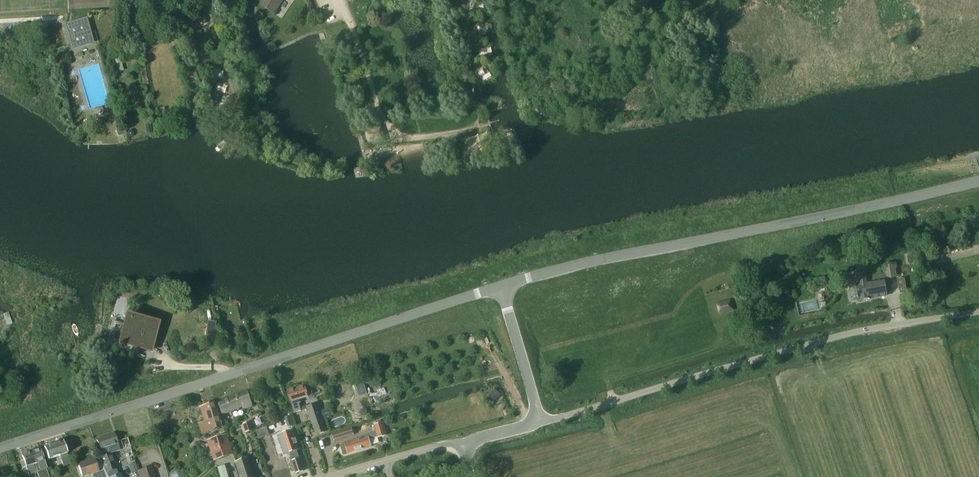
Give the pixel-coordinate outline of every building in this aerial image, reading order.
[(260,6),(273,15),(283,0),(265,0),(260,6)] [(310,0),(304,0),(309,12),(314,11),(310,0)] [(191,27),(206,23),(204,18),(189,22),(191,27)] [(73,47),(92,41),(87,24),(68,29),(73,47)] [(163,34),(149,38),(151,45),(165,41),(163,34)] [(120,57),(112,59),(115,70),(123,68),(120,57)] [(196,72),(193,73),(194,78),(197,86),(201,84),(198,76),(196,72)] [(121,128),(116,130),(118,136),(123,135),(127,134),(125,127),(121,128)] [(856,283),(859,301),(886,296),(884,281),(886,280),(897,278),(895,265),(884,267),(885,274),(883,274),(867,277),(866,270),(849,273),(851,284),(856,283)] [(821,295),(829,293),(825,276),(817,278),(821,295)] [(900,294),(906,293),(904,279),(898,280),(900,294)] [(719,314),(734,310),(731,300),(717,304),(719,314)] [(126,325),(121,344),(140,349),(150,351),(157,322),(128,315),(126,325)] [(217,335),(217,321),(208,321),(207,335),(217,335)] [(304,385),(287,392),(294,413),(301,410),(297,399),(308,396),(313,395),(310,385),(304,387),(304,385)] [(247,392),(218,403),(223,414),(244,406),(245,408),(252,406),(247,392)] [(201,434),(208,431),(223,427),(214,402),(205,405),(205,406),(200,408),(205,422),(198,424),(201,434)] [(317,403),(308,406),(318,434),(327,431),(323,420),(320,411),(317,403)] [(251,422),(243,424),(246,433),(254,431),(251,422)] [(371,447),(369,440),(387,435),(383,423),(374,426),(376,430),(347,441),(347,443),(341,445),(343,455),(348,454),(371,447)] [(256,431),(259,439),(270,435),(267,427),(256,431)] [(349,436),(346,429),(332,434),(334,441),(349,436)] [(293,430),(283,434),(290,453),(293,463),(296,473),(303,471),(300,461),(297,450),(299,449),(293,431),(293,430)] [(104,455),(100,457),(107,473),(118,469),(111,452),(109,453),(108,448),(118,445),(114,433),(96,439),(101,451),(102,451),(104,455)] [(227,434),(207,440),(214,461),(233,455),(227,434)] [(71,464),(68,454),(63,441),(44,448),(48,460),(60,456),(64,467),(71,464)] [(44,461),(40,450),(31,453),(34,464),(39,476),(49,476),(46,470),(44,461)] [(33,465),(34,464),(31,453),(22,456),(26,467),(28,475),(36,473),(33,465)] [(95,458),(77,464),(82,476),(85,476),(99,472),(95,458)] [(236,462),(236,463),(241,476),(255,476),(248,458),(236,462)] [(138,470),(140,476),(156,476),(152,466),(138,470)] [(218,469),(221,476),(230,476),(227,467),(218,469)]
